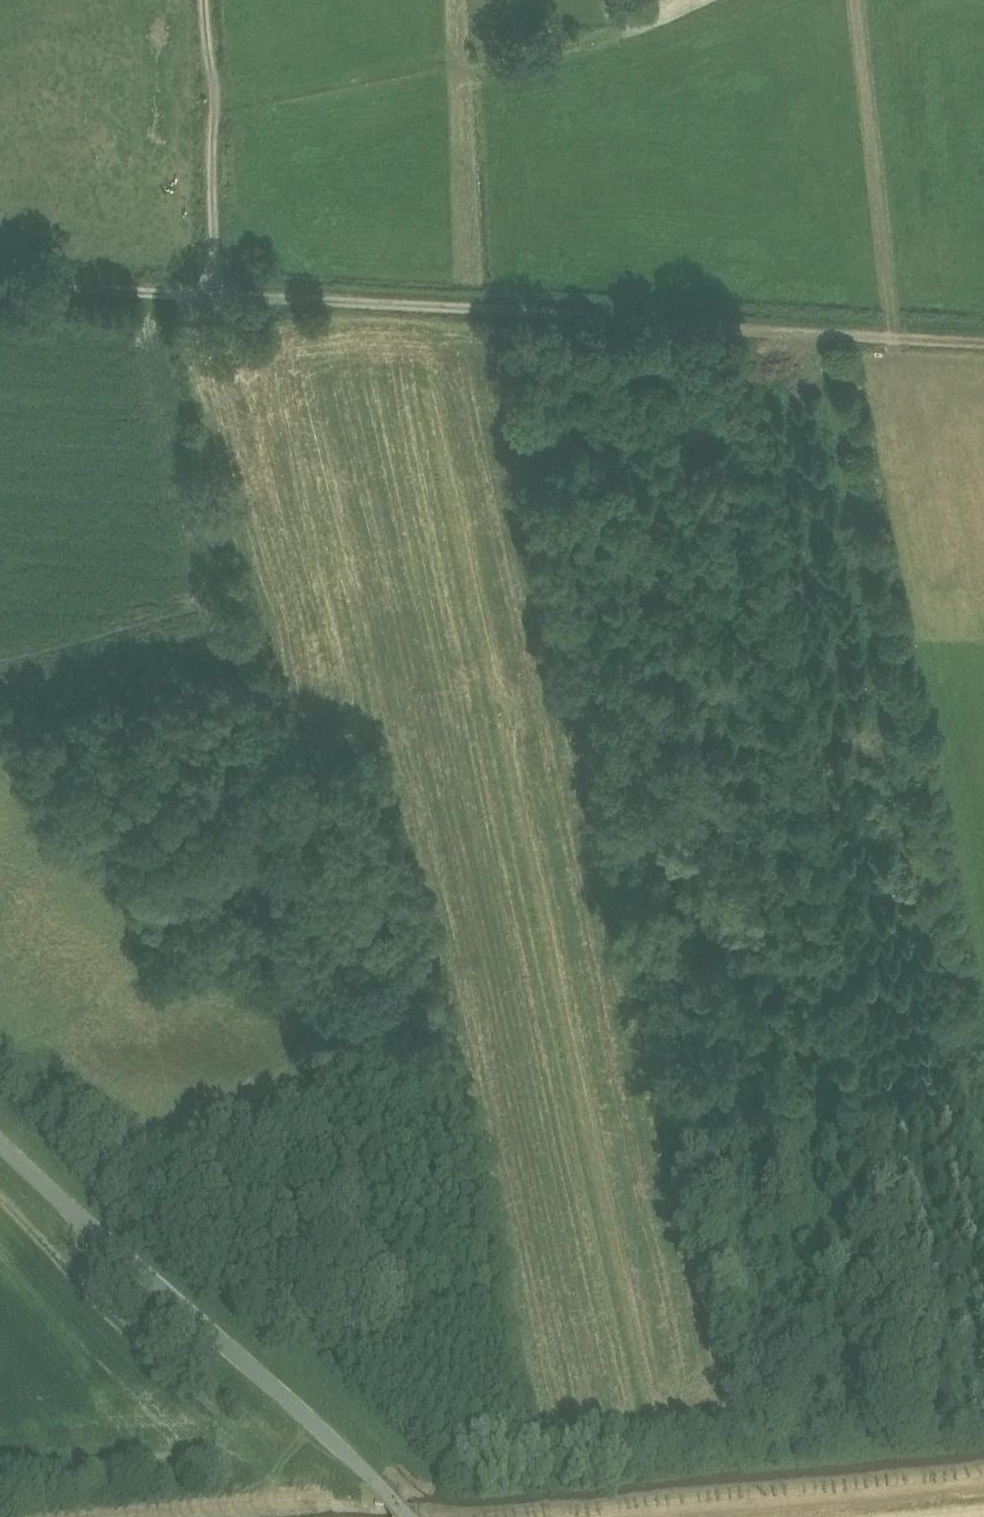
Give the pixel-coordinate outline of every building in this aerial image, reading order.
[(914,199),(901,201),(902,212),(915,211),(914,199)]
